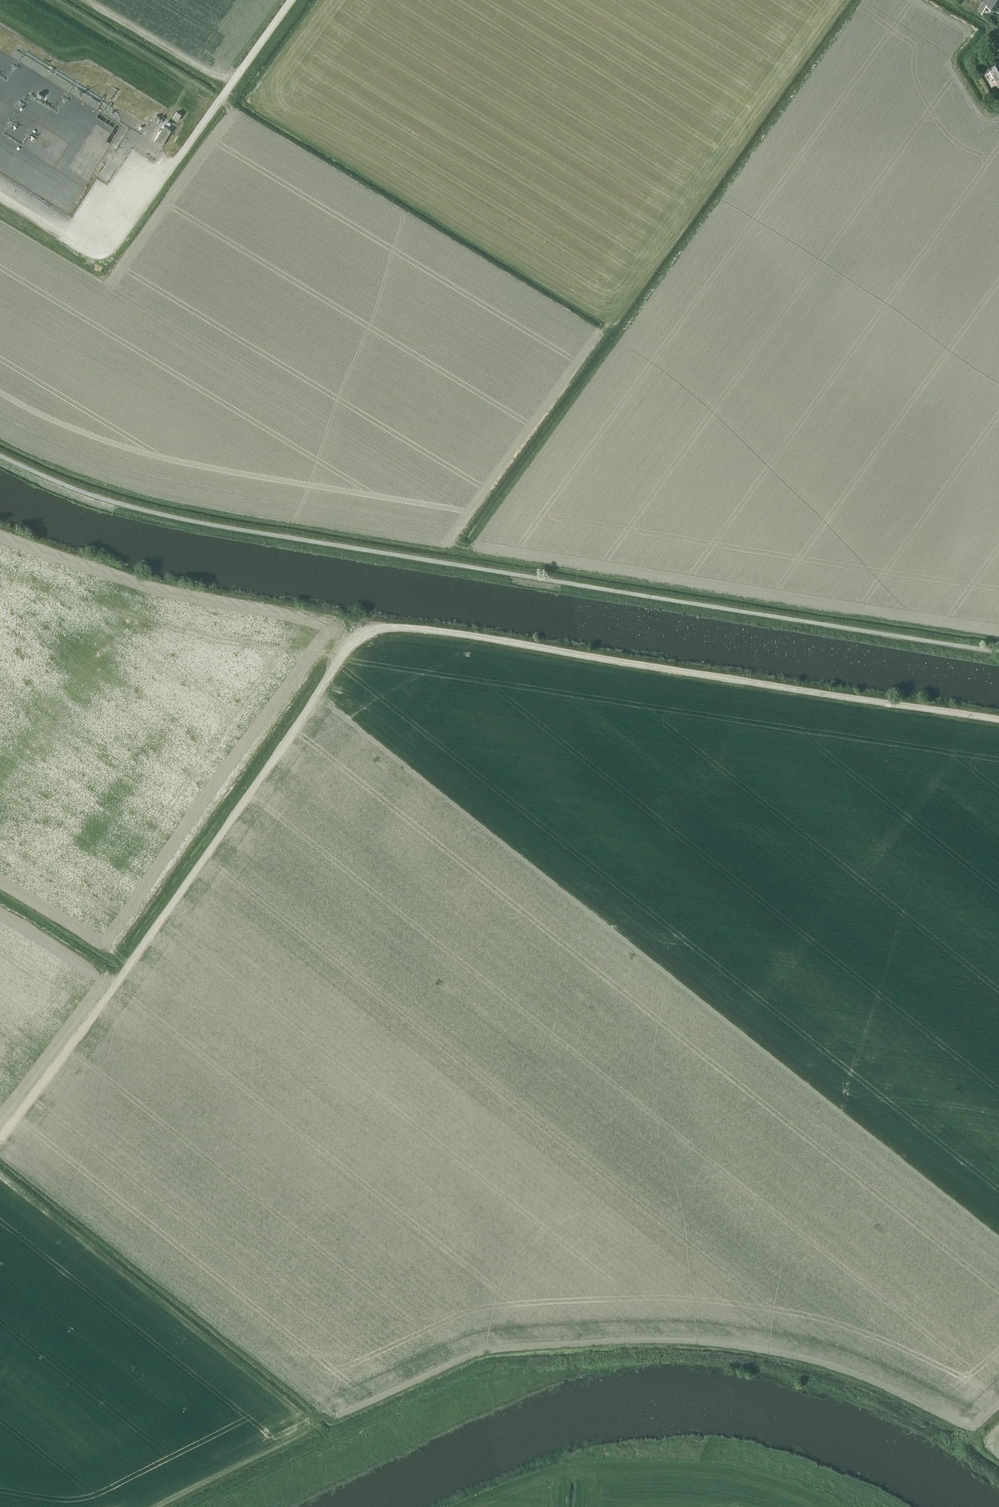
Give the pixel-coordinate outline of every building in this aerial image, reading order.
[(977,10),(982,12),(987,4),(998,11),(998,0),(983,0),(977,10)] [(978,62),(984,73),(991,70),(998,85),(998,60),(996,61),(992,55),(978,62)] [(154,120),(159,124),(163,118),(157,115),(154,120)] [(163,125),(154,141),(161,145),(171,130),(163,125)]
